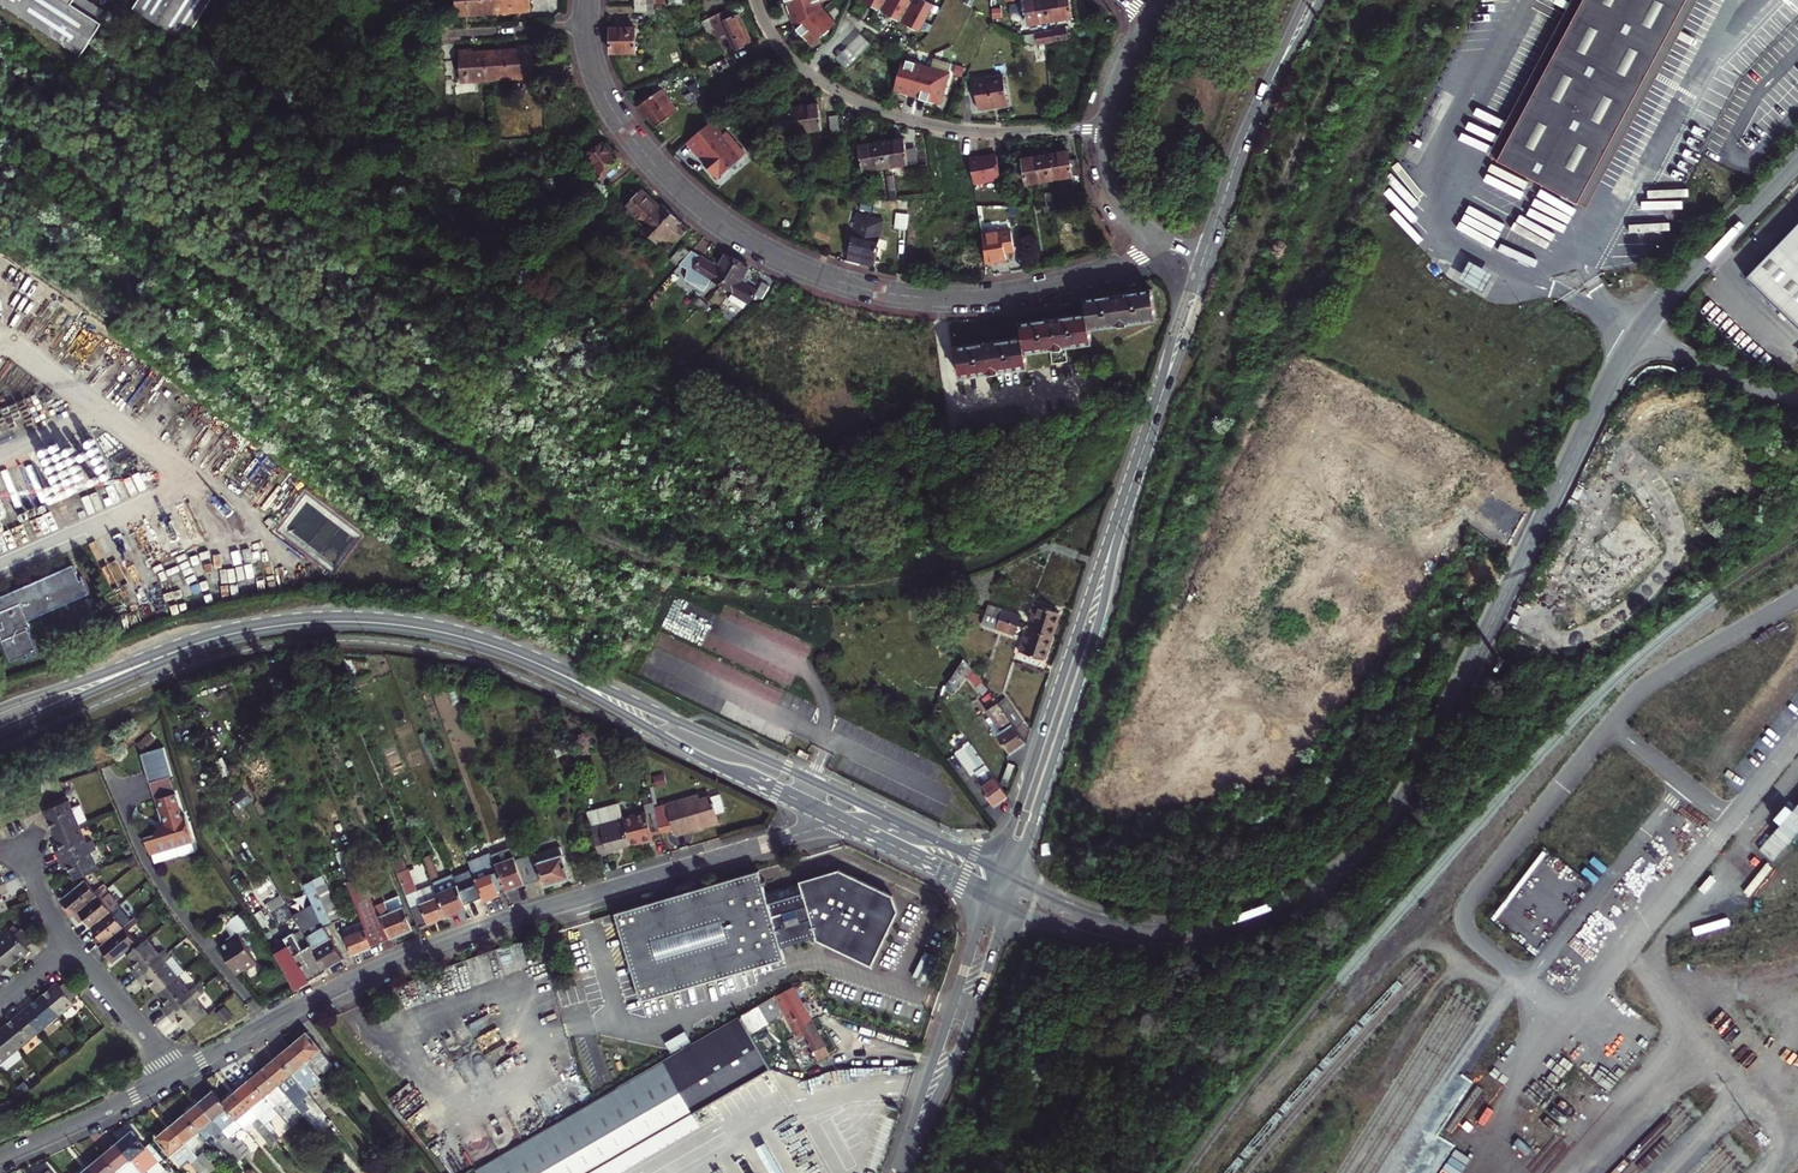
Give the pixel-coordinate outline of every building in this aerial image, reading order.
[(102,25),(98,23),(71,6),(75,0),(0,0),(0,6),(82,59),(102,25)] [(105,12),(86,0),(75,0),(71,6),(98,23),(105,12)] [(135,9),(186,43),(215,0),(141,0),(135,9)] [(496,17),(494,0),(457,0),(459,20),(478,19),(496,17)] [(496,17),(518,15),(534,14),(533,0),(494,0),(496,17)] [(791,7),(787,8),(789,12),(790,16),(793,15),(796,26),(804,35),(802,37),(805,40),(807,43),(810,41),(814,44),(836,23),(822,9),(819,0),(789,0),(791,7)] [(869,4),(888,14),(907,24),(920,31),(933,5),(923,0),(922,0),(919,6),(909,1),(910,0),(861,0),(869,4)] [(1026,5),(1028,21),(1029,26),(1052,22),(1049,0),(1031,0),(1025,1),(1026,5)] [(1052,22),(1075,18),(1071,0),(1049,0),(1052,22)] [(1489,156),(1590,209),(1700,0),(1570,0),(1489,156)] [(747,44),(752,42),(746,29),(739,14),(730,18),(727,11),(710,19),(718,39),(727,34),(736,52),(748,45),(747,44)] [(613,56),(638,56),(638,28),(613,29),(613,40),(613,56)] [(1069,30),(1054,33),(1055,43),(1070,40),(1069,30)] [(1049,44),(1055,43),(1054,33),(1039,35),(1039,36),(1041,45),(1049,44)] [(861,34),(836,58),(847,70),(872,45),(861,34)] [(1035,46),(1041,45),(1039,36),(1032,37),(1034,46),(1035,46)] [(522,49),(522,51),(513,52),(499,52),(500,81),(537,80),(536,49),(522,49)] [(478,82),(500,81),(499,52),(483,53),(476,53),(476,51),(462,51),(463,82),(478,82)] [(731,65),(726,57),(713,64),(717,72),(731,65)] [(937,57),(935,64),(949,69),(951,62),(937,57)] [(950,73),(903,59),(895,88),(901,90),(900,94),(904,95),(908,96),(909,93),(927,98),(926,101),(930,102),(934,103),(935,100),(942,102),(950,73)] [(439,80),(438,72),(422,73),(422,81),(439,80)] [(1009,105),(1005,76),(975,81),(979,110),(998,107),(1009,105)] [(478,94),(478,82),(463,82),(457,82),(457,95),(478,94)] [(638,112),(641,117),(647,125),(651,122),(654,125),(658,131),(679,115),(662,93),(638,112)] [(689,95),(684,99),(689,105),(694,101),(689,95)] [(822,132),(819,106),(809,108),(797,110),(800,135),(822,132)] [(774,113),(778,138),(800,135),(797,110),(784,112),(774,113)] [(831,120),(833,137),(841,136),(839,120),(831,120)] [(728,135),(726,137),(714,124),(690,146),(705,161),(703,163),(707,166),(721,182),(748,157),(728,135)] [(886,169),(910,166),(908,152),(906,141),(896,142),(883,144),(886,169)] [(860,147),(864,173),(886,169),(883,144),(872,145),(860,147)] [(604,176),(589,192),(597,201),(600,199),(620,177),(615,172),(623,163),(614,153),(609,148),(608,149),(605,147),(590,163),(604,176)] [(918,150),(908,152),(910,166),(910,167),(921,166),(918,150)] [(1062,154),(1047,156),(1052,181),(1082,176),(1080,160),(1072,161),(1071,153),(1062,154)] [(982,157),(972,159),(977,184),(1004,179),(999,155),(984,158),(982,158),(982,157)] [(1025,160),(1029,185),(1052,181),(1047,156),(1035,158),(1025,160)] [(895,178),(888,178),(891,203),(898,202),(895,178)] [(1061,193),(1055,195),(1058,213),(1064,212),(1061,193)] [(626,212),(619,206),(612,212),(615,215),(627,228),(630,231),(637,223),(646,213),(655,204),(644,194),(638,200),(626,212)] [(1052,214),(1058,213),(1055,195),(1049,196),(1052,214)] [(665,209),(663,212),(655,204),(646,213),(680,245),(691,234),(679,222),(665,209)] [(1024,218),(1036,215),(1034,208),(1022,210),(1024,218)] [(643,232),(668,257),(675,251),(680,245),(646,213),(637,223),(644,230),(643,232)] [(611,219),(619,227),(618,228),(622,233),(627,228),(615,215),(611,219)] [(913,217),(901,215),(899,230),(911,232),(913,217)] [(855,265),(862,267),(873,221),(860,218),(854,246),(852,245),(849,258),(851,258),(850,264),(855,265)] [(618,228),(619,227),(611,219),(610,221),(618,228)] [(878,264),(881,252),(879,252),(885,224),(873,221),(862,267),(868,268),(875,270),(876,264),(878,264)] [(1743,278),(1797,332),(1797,221),(1743,278)] [(985,237),(987,254),(988,265),(1003,263),(1009,262),(1007,255),(1017,253),(1013,232),(985,237)] [(679,271),(692,258),(686,251),(672,264),(679,271)] [(695,258),(688,268),(695,272),(703,260),(697,256),(695,258)] [(695,272),(694,275),(696,276),(706,283),(710,285),(711,283),(723,291),(739,265),(727,258),(719,270),(710,264),(703,260),(695,272)] [(1497,272),(1473,259),(1463,278),(1487,291),(1497,272)] [(742,285),(750,271),(739,265),(723,291),(734,297),(733,299),(737,302),(734,307),(745,314),(749,308),(750,309),(756,300),(758,301),(768,290),(764,287),(759,295),(750,289),(742,285)] [(703,288),(706,283),(696,276),(692,282),(703,288)] [(771,292),(768,290),(758,301),(763,305),(771,292)] [(1120,297),(1087,302),(1089,315),(1055,320),(1024,325),(1026,341),(992,346),(959,351),(964,380),(1030,370),(1028,355),(1052,351),(1054,367),(1058,366),(1059,371),(1070,369),(1070,364),(1073,364),(1070,348),(1094,345),(1092,331),(1132,324),(1135,324),(1160,320),(1156,292),(1120,297)] [(697,308),(702,312),(706,308),(701,303),(697,308)] [(711,312),(706,308),(702,312),(707,317),(711,312)] [(7,657),(18,652),(19,656),(34,650),(24,627),(28,625),(24,617),(88,590),(80,572),(76,574),(70,561),(0,591),(0,640),(7,657)] [(1034,631),(1053,637),(1056,625),(1060,612),(1035,604),(1030,619),(1030,621),(1036,623),(1034,631)] [(987,605),(984,614),(990,616),(993,607),(987,605)] [(993,607),(990,616),(1000,619),(1003,610),(993,607)] [(1000,619),(1017,625),(1020,616),(1003,610),(1000,619)] [(981,625),(1014,636),(1017,625),(1000,619),(990,616),(984,614),(981,625)] [(1019,653),(1045,661),(1048,650),(1053,637),(1034,631),(1032,638),(1025,635),(1019,653)] [(1021,746),(1029,740),(994,692),(986,698),(997,713),(993,715),(1004,731),(1000,733),(1013,752),(1021,746)] [(1003,800),(1011,794),(975,744),(969,749),(983,768),(978,772),(986,784),(983,786),(997,805),(1003,800)] [(165,748),(141,755),(163,824),(159,831),(157,836),(147,839),(152,856),(195,843),(186,817),(183,818),(171,778),(173,777),(165,748)] [(798,756),(807,761),(810,755),(800,751),(798,756)] [(667,802),(655,806),(662,829),(675,825),(677,832),(692,827),(719,819),(712,793),(702,796),(701,792),(667,802)] [(49,805),(50,808),(67,801),(65,798),(49,805)] [(654,837),(652,832),(662,829),(655,806),(652,798),(642,801),(647,818),(625,825),(631,844),(647,839),(654,837)] [(49,825),(54,836),(79,826),(87,822),(80,805),(72,809),(68,801),(67,801),(50,808),(43,811),(49,825)] [(591,820),(595,834),(602,857),(614,853),(624,850),(623,847),(631,844),(625,825),(621,811),(591,820)] [(1797,851),(1797,816),(1797,815),(1777,847),(1794,857),(1797,851)] [(55,852),(59,861),(94,845),(92,840),(87,843),(79,826),(54,836),(58,845),(60,850),(55,852)] [(574,875),(564,844),(518,860),(527,884),(545,879),(546,884),(555,882),(556,886),(561,884),(564,883),(563,879),(574,875)] [(62,869),(67,867),(70,872),(73,881),(98,870),(91,853),(96,850),(94,845),(59,861),(62,869)] [(128,845),(122,848),(125,856),(132,854),(128,845)] [(527,884),(518,860),(514,846),(492,854),(503,882),(506,891),(518,887),(527,884)] [(436,848),(423,853),(433,876),(440,873),(434,858),(438,856),(436,848)] [(498,885),(503,882),(492,854),(492,852),(470,861),(485,898),(493,894),(500,891),(498,885)] [(459,883),(468,904),(485,898),(470,861),(468,855),(451,862),(454,871),(459,883)] [(136,864),(132,856),(124,860),(129,868),(136,864)] [(134,890),(147,881),(138,867),(133,870),(137,877),(129,882),(134,890)] [(446,909),(440,893),(424,899),(412,868),(400,873),(419,920),(432,915),(446,909)] [(802,888),(767,898),(759,870),(617,912),(643,1004),(786,961),(782,947),(816,939),(818,943),(873,970),(900,913),(894,898),(840,872),(825,876),(801,883),(802,888)] [(439,891),(440,893),(446,909),(448,912),(459,908),(468,904),(459,883),(454,871),(434,880),(439,891)] [(66,907),(74,917),(105,891),(101,886),(94,892),(84,880),(60,900),(66,907)] [(313,894),(327,924),(333,921),(341,917),(333,899),(324,904),(319,892),(316,887),(313,880),(307,883),(313,894)] [(338,955),(340,958),(343,956),(328,926),(327,924),(313,894),(307,883),(302,885),(312,904),(311,904),(328,936),(338,955)] [(319,892),(324,904),(333,899),(326,883),(316,887),(319,892)] [(382,887),(374,890),(375,894),(392,934),(400,930),(412,925),(399,893),(386,898),(382,887)] [(86,922),(91,928),(118,905),(105,891),(74,917),(79,923),(84,920),(86,922)] [(375,894),(356,902),(365,923),(372,941),(373,942),(383,938),(392,934),(375,894)] [(324,964),(325,967),(332,963),(340,958),(338,955),(328,936),(311,904),(294,914),(311,942),(313,945),(324,964)] [(93,940),(99,947),(131,921),(118,905),(91,928),(95,933),(97,936),(93,940)] [(74,917),(66,907),(64,909),(66,912),(72,918),(74,917)] [(249,929),(240,914),(225,923),(233,938),(219,946),(235,974),(244,969),(246,972),(252,968),(258,965),(240,934),(249,929)] [(112,963),(137,943),(127,932),(138,922),(135,918),(131,921),(99,947),(106,955),(112,963)] [(364,945),(372,941),(365,923),(346,931),(354,949),(364,945)] [(0,940),(0,945),(15,963),(23,956),(29,951),(26,948),(33,942),(22,928),(15,934),(12,930),(0,940)] [(304,946),(292,929),(285,934),(312,975),(318,971),(325,967),(324,964),(313,945),(311,942),(304,946)] [(131,972),(137,979),(167,954),(163,950),(159,954),(146,939),(126,956),(131,963),(135,968),(131,972)] [(6,971),(15,963),(0,945),(0,975),(6,971)] [(312,975),(294,948),(283,955),(295,973),(299,984),(307,979),(312,975)] [(150,986),(156,994),(177,977),(184,971),(170,952),(167,954),(137,979),(143,986),(147,983),(150,986)] [(219,985),(223,981),(218,975),(214,978),(219,985)] [(167,1016),(201,988),(202,987),(199,983),(189,991),(177,977),(156,994),(162,1000),(166,1005),(161,1009),(167,1016)] [(60,1016),(74,1004),(71,1000),(78,995),(67,981),(60,987),(57,983),(49,989),(43,995),(60,1016)] [(800,982),(777,995),(750,1010),(759,1027),(787,1012),(796,1029),(800,1027),(813,1050),(820,1047),(824,1055),(835,1049),(825,1030),(807,996),(800,982)] [(173,1023),(178,1020),(181,1024),(187,1031),(208,1014),(196,1000),(204,993),(201,988),(167,1016),(173,1023)] [(39,1032),(60,1016),(43,995),(31,1004),(22,1012),(39,1032)] [(224,1007),(216,1014),(224,1024),(233,1017),(224,1007)] [(487,1172),(613,1172),(708,1120),(702,1108),(781,1064),(759,1027),(750,1010),(654,1064),(616,1085),(589,1101),(556,1119),(481,1161),(487,1172)] [(18,1049),(39,1032),(22,1012),(11,1020),(1,1028),(18,1049)] [(18,1049),(1,1028),(0,1029),(0,1064),(18,1049)] [(689,1031),(669,1040),(674,1050),(694,1040),(689,1031)] [(332,1064),(306,1032),(299,1038),(292,1044),(317,1076),(332,1064)] [(317,1076),(292,1044),(284,1050),(277,1056),(297,1080),(305,1074),(311,1082),(318,1076),(317,1076)] [(297,1080),(277,1056),(270,1062),(263,1068),(300,1112),(306,1108),(296,1097),(305,1090),(297,1080)] [(300,1112),(263,1068),(256,1074),(250,1079),(272,1107),(273,1107),(280,1102),(310,1137),(316,1131),(300,1112)] [(272,1107),(250,1079),(242,1086),(236,1091),(258,1118),(272,1107)] [(30,1089),(25,1083),(18,1088),(23,1094),(30,1089)] [(331,1105),(337,1100),(329,1090),(323,1096),(331,1105)] [(226,1136),(240,1125),(222,1102),(212,1091),(205,1097),(198,1102),(213,1120),(224,1134),(226,1136)] [(229,1096),(222,1102),(240,1125),(246,1131),(253,1125),(271,1146),(277,1141),(258,1118),(236,1091),(229,1096)] [(213,1120),(198,1102),(191,1108),(184,1114),(199,1131),(213,1120)] [(199,1131),(184,1114),(177,1120),(171,1125),(191,1150),(200,1143),(194,1135),(199,1131)] [(171,1125),(163,1132),(156,1138),(178,1166),(188,1158),(200,1172),(211,1172),(210,1172),(197,1156),(191,1150),(171,1125)] [(116,1143),(141,1172),(144,1172),(158,1161),(132,1130),(124,1136),(116,1143)] [(238,1162),(244,1157),(233,1144),(226,1136),(224,1134),(218,1139),(238,1162)] [(239,1138),(233,1144),(244,1157),(250,1152),(239,1138)] [(116,1143),(109,1149),(102,1154),(118,1172),(141,1172),(116,1143)] [(203,1151),(197,1156),(210,1172),(216,1167),(203,1151)] [(102,1154),(95,1160),(89,1166),(95,1172),(118,1172),(102,1154)]
